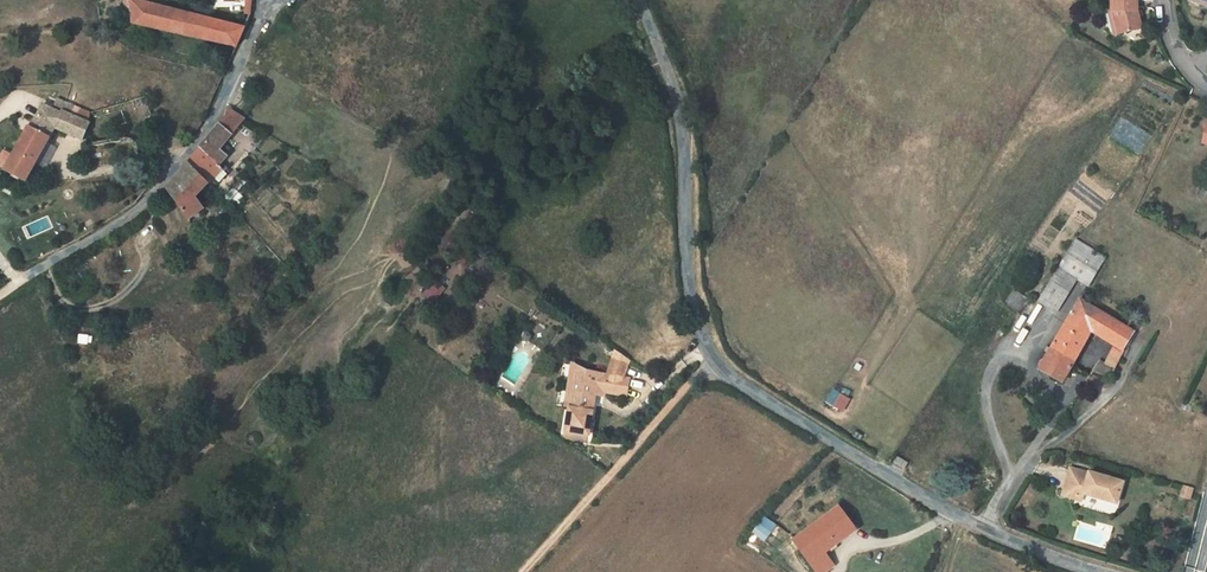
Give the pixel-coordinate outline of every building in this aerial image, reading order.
[(137,0),(135,0),(135,23),(170,33),(176,12),(137,0)] [(1111,13),(1113,13),(1118,35),(1141,30),(1136,14),(1136,12),(1136,0),(1111,0),(1111,13)] [(1196,5),(1206,9),(1206,0),(1198,0),(1196,5)] [(230,50),(238,29),(176,12),(170,33),(230,50)] [(1113,37),(1118,35),(1113,13),(1111,13),(1108,13),(1113,37)] [(90,139),(91,123),(70,114),(68,117),(49,108),(37,122),(34,126),(17,154),(12,153),(5,164),(30,179),(58,127),(90,139)] [(249,122),(234,113),(191,168),(212,188),(226,173),(222,169),(230,158),(224,151),(249,122)] [(199,202),(212,188),(191,168),(172,191),(174,194),(198,225),(209,214),(199,202)] [(1099,260),(1070,244),(1046,285),(1067,297),(1075,285),(1083,289),(1099,260)] [(432,279),(422,292),(434,301),(444,288),(432,279)] [(1067,297),(1046,285),(1036,302),(1057,314),(1067,297)] [(1090,371),(1106,378),(1121,349),(1118,347),(1127,330),(1075,301),(1036,371),(1059,385),(1068,368),(1061,364),(1080,331),(1109,346),(1100,362),(1096,360),(1090,371)] [(606,373),(623,377),(630,362),(614,351),(606,373)] [(569,405),(578,367),(578,365),(573,361),(564,402),(569,405)] [(626,395),(630,379),(623,377),(606,373),(578,367),(569,405),(565,426),(587,432),(596,389),(626,395)] [(831,389),(824,402),(843,411),(849,398),(831,389)] [(924,429),(916,425),(913,431),(920,435),(924,429)] [(1082,476),(1063,469),(1054,496),(1067,500),(1069,491),(1076,494),(1109,504),(1115,485),(1083,474),(1082,476)] [(1074,502),(1076,494),(1069,491),(1067,500),(1074,502)] [(850,532),(830,508),(786,539),(809,571),(820,571),(830,566),(823,554),(850,532)] [(767,536),(756,529),(749,537),(761,544),(767,536)]
